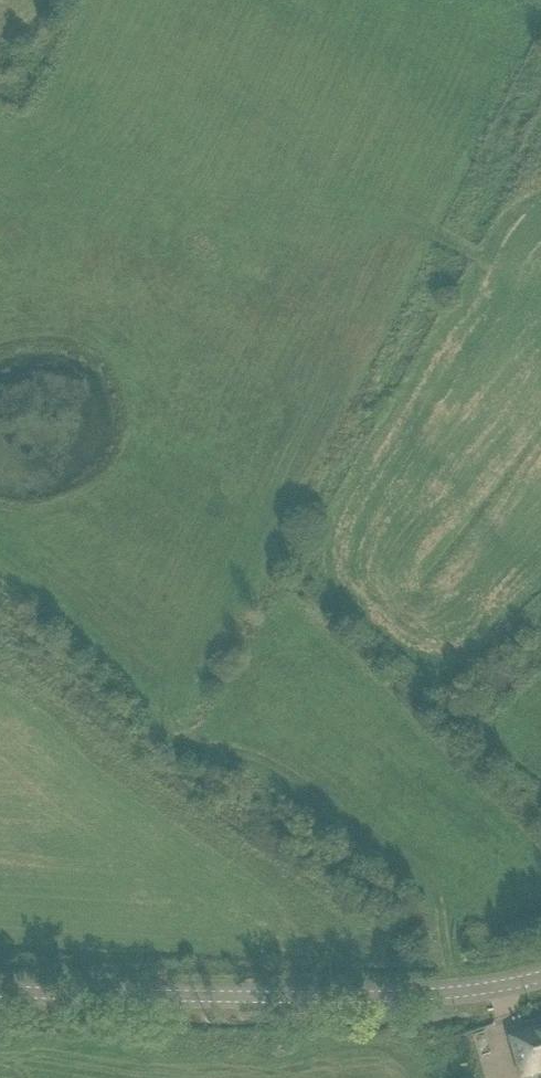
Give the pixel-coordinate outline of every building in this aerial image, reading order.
[(517,1058),(520,1070),(540,1064),(540,1032),(532,1034),(532,1031),(511,1037),(517,1058)]
